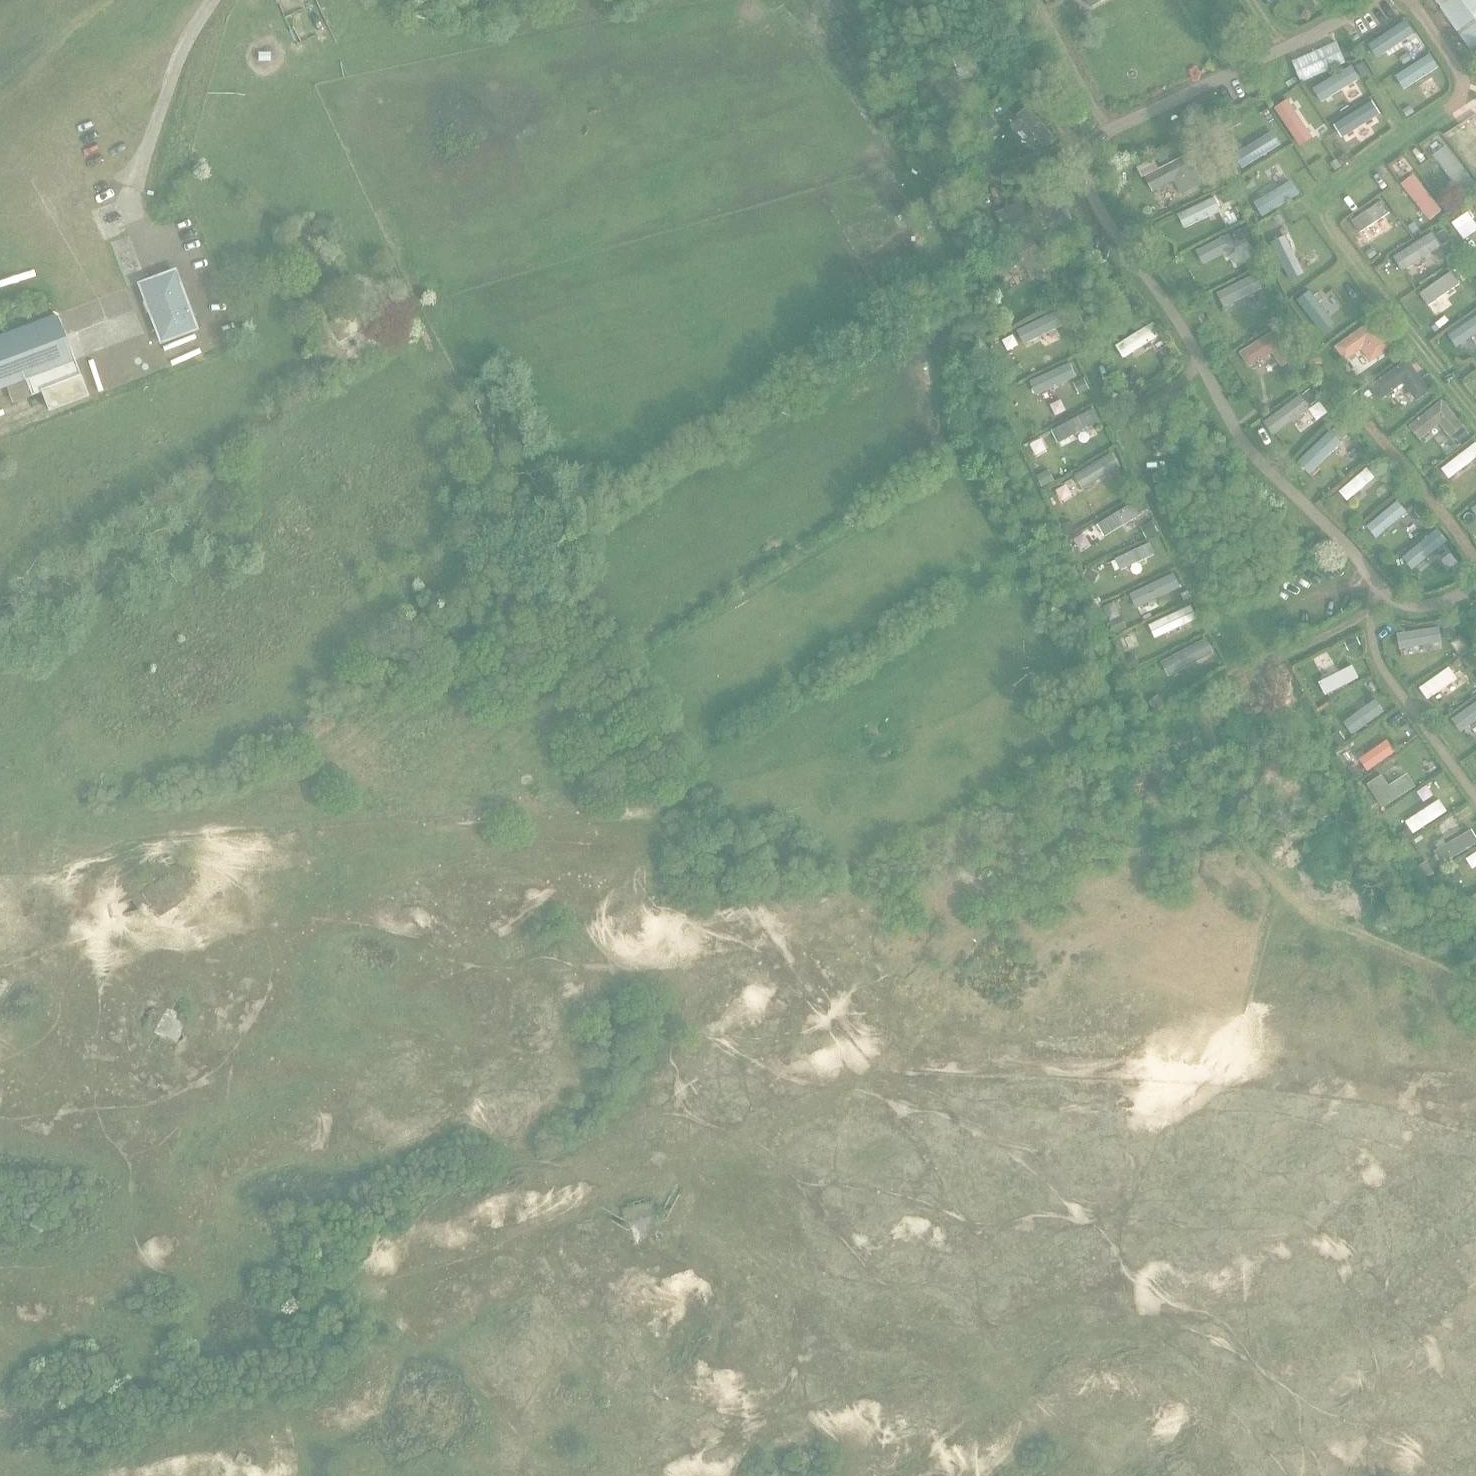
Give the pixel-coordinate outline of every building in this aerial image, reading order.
[(1094,8),(1110,0),(1089,0),(1094,8)] [(1475,58),(1475,0),(1435,0),(1475,58)] [(138,284),(160,342),(195,329),(174,271),(138,284)] [(87,396),(56,315),(0,336),(0,388),(25,378),(31,395),(41,391),(48,410),(87,396)] [(1419,688),(1427,699),(1457,678),(1449,667),(1419,688)] [(1445,724),(1453,735),(1465,727),(1469,732),(1475,727),(1475,726),(1473,721),(1475,719),(1475,702),(1445,724)] [(173,845),(118,878),(147,926),(202,893),(173,845)] [(1475,905),(1475,883),(1474,880),(1463,887),(1475,905)] [(164,992),(139,1040),(170,1056),(195,1008),(164,992)] [(643,1210),(613,1223),(625,1250),(655,1237),(643,1210)]
